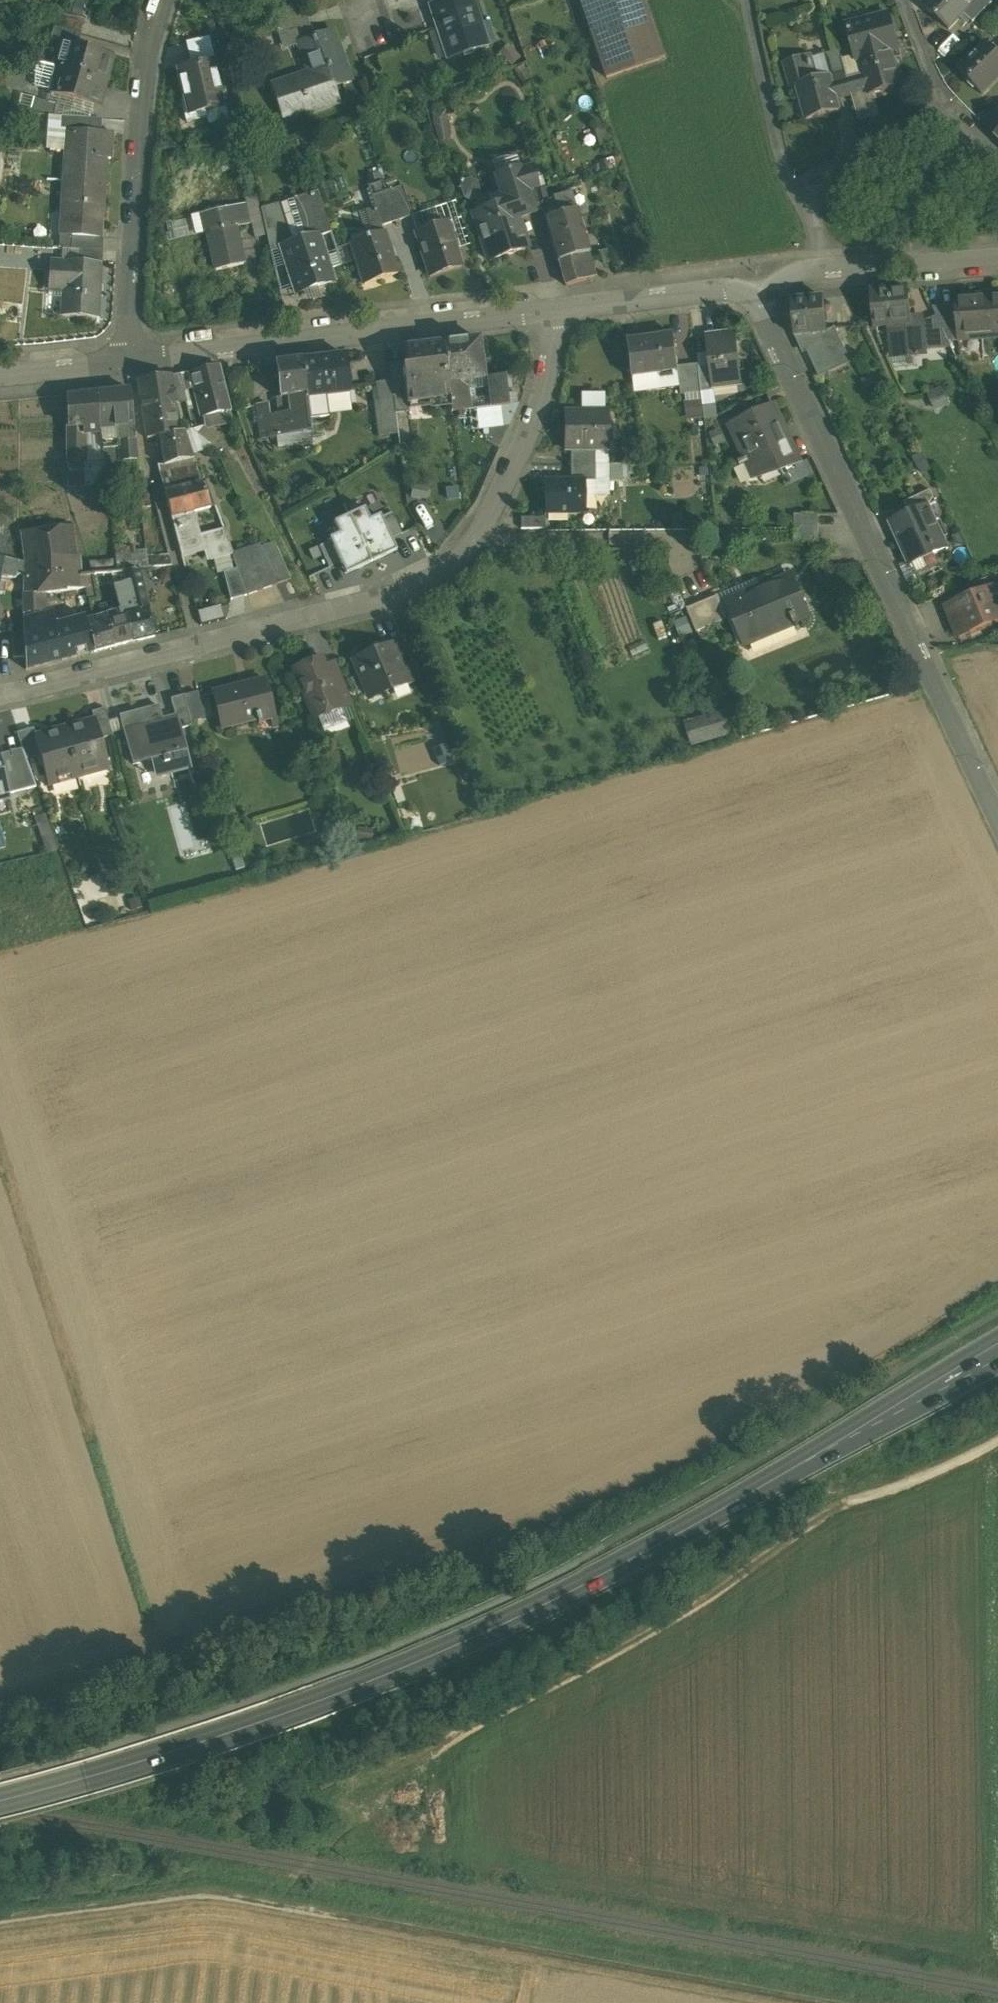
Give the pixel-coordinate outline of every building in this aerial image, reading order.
[(430,7),(447,57),(487,43),(472,0),(451,0),(435,5),(430,7)] [(606,77),(663,57),(644,0),(580,0),(606,77)] [(923,5),(936,17),(952,0),(927,0),(923,5)] [(936,17),(949,30),(964,14),(977,0),(952,0),(936,17)] [(964,14),(972,23),(994,0),(977,0),(964,14)] [(306,14),(283,21),(287,32),(296,29),(300,41),(313,37),(306,14)] [(872,24),(847,31),(855,60),(858,59),(858,58),(891,49),(889,42),(897,40),(890,14),(871,19),(872,24)] [(80,34),(54,27),(50,39),(63,43),(63,40),(78,44),(80,34)] [(348,79),(333,31),(313,37),(300,41),(312,78),(315,90),(332,84),(348,79)] [(208,37),(185,42),(190,65),(214,59),(208,37)] [(78,44),(63,40),(63,43),(55,68),(105,81),(114,54),(78,44)] [(958,70),(982,95),(997,79),(997,53),(987,42),(958,70)] [(891,49),(858,58),(858,59),(863,74),(867,90),(869,95),(873,94),(902,86),(902,85),(901,85),(891,49)] [(846,73),(840,54),(826,58),(831,75),(828,76),(829,78),(846,73)] [(190,65),(175,68),(183,98),(180,99),(185,121),(205,116),(204,110),(225,105),(214,59),(190,65)] [(809,60),(787,66),(792,87),(796,86),(796,85),(815,80),(812,72),(815,71),(813,61),(809,62),(809,60)] [(105,81),(55,68),(48,93),(98,107),(105,81)] [(846,73),(829,78),(835,98),(851,94),(847,78),(846,73)] [(863,74),(847,78),(851,94),(867,90),(863,74)] [(312,78),(301,82),(299,75),(273,83),(284,116),(306,109),(308,113),(338,103),(332,84),(315,90),(312,78)] [(815,80),(796,85),(796,86),(800,100),(805,98),(811,119),(839,111),(835,98),(829,78),(828,76),(815,80)] [(851,94),(859,121),(879,116),(873,94),(869,95),(867,90),(851,94)] [(57,105),(34,98),(29,115),(54,117),(57,105)] [(980,121),(991,133),(997,126),(997,109),(980,121)] [(92,119),(60,117),(58,131),(70,132),(70,130),(92,131),(92,119)] [(92,131),(70,130),(70,132),(69,150),(65,150),(63,180),(105,183),(106,159),(110,159),(112,133),(92,131)] [(531,166),(497,178),(505,203),(515,200),(520,216),(545,208),(531,166)] [(460,181),(463,192),(476,189),(473,177),(460,181)] [(105,183),(63,180),(61,212),(67,213),(65,236),(71,237),(101,238),(105,183)] [(399,187),(385,192),(395,222),(409,217),(399,187)] [(317,191),(293,199),(306,240),(319,235),(320,237),(330,233),(317,191)] [(385,192),(369,197),(379,227),(395,222),(385,192)] [(561,218),(578,213),(572,193),(554,198),(561,218)] [(515,200),(474,214),(489,259),(530,246),(520,216),(515,200)] [(244,204),(231,207),(235,225),(248,222),(244,204)] [(287,245),(275,206),(261,209),(271,252),(281,249),(280,248),(287,245)] [(231,207),(203,213),(215,269),(243,263),(235,225),(231,207)] [(561,218),(548,222),(561,262),(591,253),(578,213),(561,218)] [(448,222),(416,232),(431,276),(462,266),(448,222)] [(385,231),(352,242),(365,284),(398,273),(385,231)] [(287,245),(280,248),(281,249),(295,293),(334,281),(320,237),(319,235),(306,240),(287,245)] [(101,238),(71,237),(71,249),(103,251),(103,238),(101,238)] [(591,253),(561,262),(568,286),(598,277),(591,253)] [(102,263),(65,261),(65,259),(50,258),(48,291),(61,292),(59,315),(99,318),(103,263),(102,263)] [(909,290),(870,293),(874,327),(889,326),(912,324),(912,323),(909,290)] [(955,297),(958,340),(997,337),(997,294),(955,297)] [(824,298),(791,301),(794,336),(801,336),(827,335),(827,332),(824,298)] [(937,316),(922,322),(924,349),(952,347),(937,316)] [(912,324),(889,326),(891,343),(893,342),(894,356),(916,354),(916,356),(919,356),(919,354),(925,354),(924,349),(922,322),(912,323),(912,324)] [(827,335),(801,336),(819,377),(840,367),(838,364),(850,358),(836,328),(827,332),(827,335)] [(672,335),(627,341),(627,340),(626,340),(631,380),(632,380),(632,379),(678,373),(678,374),(679,374),(679,369),(674,334),(672,334),(672,335)] [(737,336),(706,339),(710,368),(712,387),(714,387),(742,383),(737,336)] [(479,339),(443,343),(448,383),(459,382),(484,379),(479,339)] [(443,343),(407,348),(409,368),(403,369),(408,404),(409,403),(449,398),(448,383),(443,343)] [(345,355),(301,360),(305,398),(325,396),(350,393),(345,355)] [(301,360),(275,364),(279,398),(288,397),(290,413),(293,434),(310,432),(309,425),(305,398),(301,360)] [(218,365),(191,371),(203,417),(228,411),(230,411),(218,365)] [(698,369),(697,366),(679,369),(679,374),(682,396),(701,393),(698,369)] [(710,368),(698,369),(701,393),(715,391),(714,387),(712,387),(710,368)] [(408,404),(403,369),(390,371),(391,380),(396,413),(410,412),(409,403),(408,404)] [(171,392),(169,375),(138,380),(147,438),(159,436),(178,432),(173,403),(178,402),(176,391),(171,392)] [(506,375),(490,377),(492,397),(493,407),(474,409),(476,420),(509,416),(509,405),(506,375)] [(391,380),(378,382),(381,404),(377,404),(381,436),(398,434),(396,413),(391,380)] [(465,388),(460,384),(459,382),(448,383),(449,398),(450,402),(466,400),(465,388)] [(949,404),(942,389),(930,395),(936,410),(949,404)] [(129,390),(97,393),(99,426),(99,430),(102,442),(104,461),(136,460),(129,390)] [(97,393),(67,396),(68,427),(82,427),(99,426),(97,393)] [(584,393),(581,396),(581,412),(565,412),(565,450),(570,450),(574,450),(594,450),(607,450),(607,412),(605,412),(604,396),(601,393),(584,393)] [(325,396),(305,398),(309,425),(328,423),(325,396)] [(492,397),(466,400),(467,410),(474,409),(493,407),(492,397)] [(466,400),(450,402),(451,412),(467,410),(466,400)] [(267,403),(256,405),(260,438),(270,437),(268,416),(269,416),(267,403)] [(800,465),(772,406),(729,427),(746,462),(740,465),(741,468),(754,461),(761,475),(784,464),(788,471),(800,465)] [(228,411),(203,417),(205,427),(212,427),(231,422),(228,411)] [(290,413),(278,415),(281,435),(293,434),(290,413)] [(269,416),(268,416),(270,437),(277,436),(281,435),(278,415),(269,416)] [(82,427),(68,427),(68,476),(82,477),(82,427)] [(178,432),(159,436),(163,466),(193,459),(183,431),(178,432)] [(281,435),(277,436),(279,447),(312,442),(311,432),(310,432),(293,434),(281,435)] [(574,450),(570,450),(570,466),(595,465),(594,450),(574,450)] [(163,466),(158,468),(164,490),(200,481),(193,459),(163,466)] [(595,465),(570,466),(570,480),(584,479),(584,481),(595,481),(595,465)] [(570,480),(562,480),(562,483),(544,483),(544,514),(584,514),(584,481),(584,479),(570,480)] [(206,482),(165,492),(171,517),(193,512),(214,506),(206,482)] [(146,486),(139,488),(141,509),(151,508),(146,486)] [(931,491),(905,503),(910,515),(926,507),(927,510),(938,505),(931,491)] [(947,545),(936,520),(933,522),(927,510),(926,507),(910,515),(893,523),(902,541),(898,542),(908,563),(947,545)] [(365,508),(349,516),(372,563),(397,551),(391,540),(381,518),(380,516),(370,520),(365,508)] [(193,512),(171,517),(181,556),(208,549),(211,560),(232,555),(223,530),(200,535),(193,512)] [(392,513),(381,518),(391,540),(402,535),(392,513)] [(346,576),(372,563),(349,516),(334,523),(339,535),(329,540),(330,541),(341,563),(346,576)] [(544,517),(520,517),(520,529),(544,529),(544,517)] [(72,526),(20,531),(25,563),(75,557),(72,526)] [(819,540),(819,528),(795,528),(795,541),(819,540)] [(341,563),(330,541),(319,547),(330,568),(341,563)] [(260,548),(276,584),(291,578),(275,542),(260,548)] [(146,546),(115,547),(116,559),(116,570),(147,568),(146,546)] [(251,566),(260,591),(276,584),(260,548),(259,546),(246,550),(251,566)] [(246,550),(232,555),(237,569),(237,570),(251,566),(246,550)] [(75,557),(25,563),(24,575),(24,596),(40,594),(81,589),(77,556),(75,557)] [(0,557),(0,568),(24,575),(25,563),(0,557)] [(116,570),(116,559),(88,561),(91,572),(116,570)] [(260,591),(251,566),(237,570),(246,595),(260,591)] [(237,570),(237,569),(223,574),(231,600),(246,595),(237,570)] [(137,571),(123,572),(133,613),(147,610),(137,571)] [(133,613),(123,572),(112,573),(120,617),(125,615),(133,613)] [(975,584),(979,594),(997,587),(997,574),(975,584)] [(794,577),(762,591),(760,588),(727,602),(746,647),(796,625),(798,630),(802,628),(798,618),(810,613),(794,577)] [(947,608),(959,637),(990,625),(990,626),(997,622),(997,587),(979,594),(947,608)] [(40,594),(24,596),(22,628),(23,635),(39,631),(40,594)] [(718,596),(687,609),(697,633),(728,620),(718,596)] [(226,605),(203,611),(206,624),(229,618),(226,605)] [(133,613),(125,615),(132,642),(154,637),(147,610),(133,613)] [(120,617),(107,620),(113,647),(132,642),(125,615),(120,617)] [(678,636),(690,632),(686,618),(674,623),(678,636)] [(107,620),(93,623),(93,620),(87,621),(94,652),(113,647),(107,620)] [(39,631),(23,635),(23,636),(24,656),(25,670),(94,652),(87,621),(39,631)] [(23,636),(11,636),(12,657),(24,656),(23,636)] [(393,647),(354,662),(369,699),(394,689),(392,685),(405,680),(407,684),(408,684),(395,652),(393,647)] [(420,682),(406,648),(395,652),(408,684),(407,684),(407,686),(420,682)] [(321,658),(294,669),(314,719),(341,708),(328,675),(321,658)] [(352,704),(339,670),(328,675),(341,708),(352,704)] [(240,687),(212,695),(222,731),(260,720),(257,710),(270,706),(263,681),(240,688),(240,687)] [(198,695),(184,698),(191,724),(205,721),(198,695)] [(191,724),(184,698),(173,701),(178,719),(181,731),(192,728),(191,724)] [(162,723),(159,708),(121,717),(133,764),(163,757),(165,766),(169,765),(171,774),(190,769),(181,731),(178,719),(162,723)] [(112,736),(104,709),(91,713),(94,722),(95,722),(100,739),(112,736)] [(94,722),(64,730),(77,777),(108,768),(100,739),(95,722),(94,722)] [(717,723),(683,734),(687,747),(722,736),(717,723)] [(33,729),(17,734),(24,755),(26,761),(39,757),(34,738),(36,738),(33,729)] [(77,777),(64,730),(36,738),(34,738),(39,757),(47,784),(77,777)] [(26,761),(24,755),(12,758),(21,792),(35,788),(26,761)] [(0,761),(0,771),(4,786),(3,786),(5,796),(21,792),(12,758),(0,761)]
